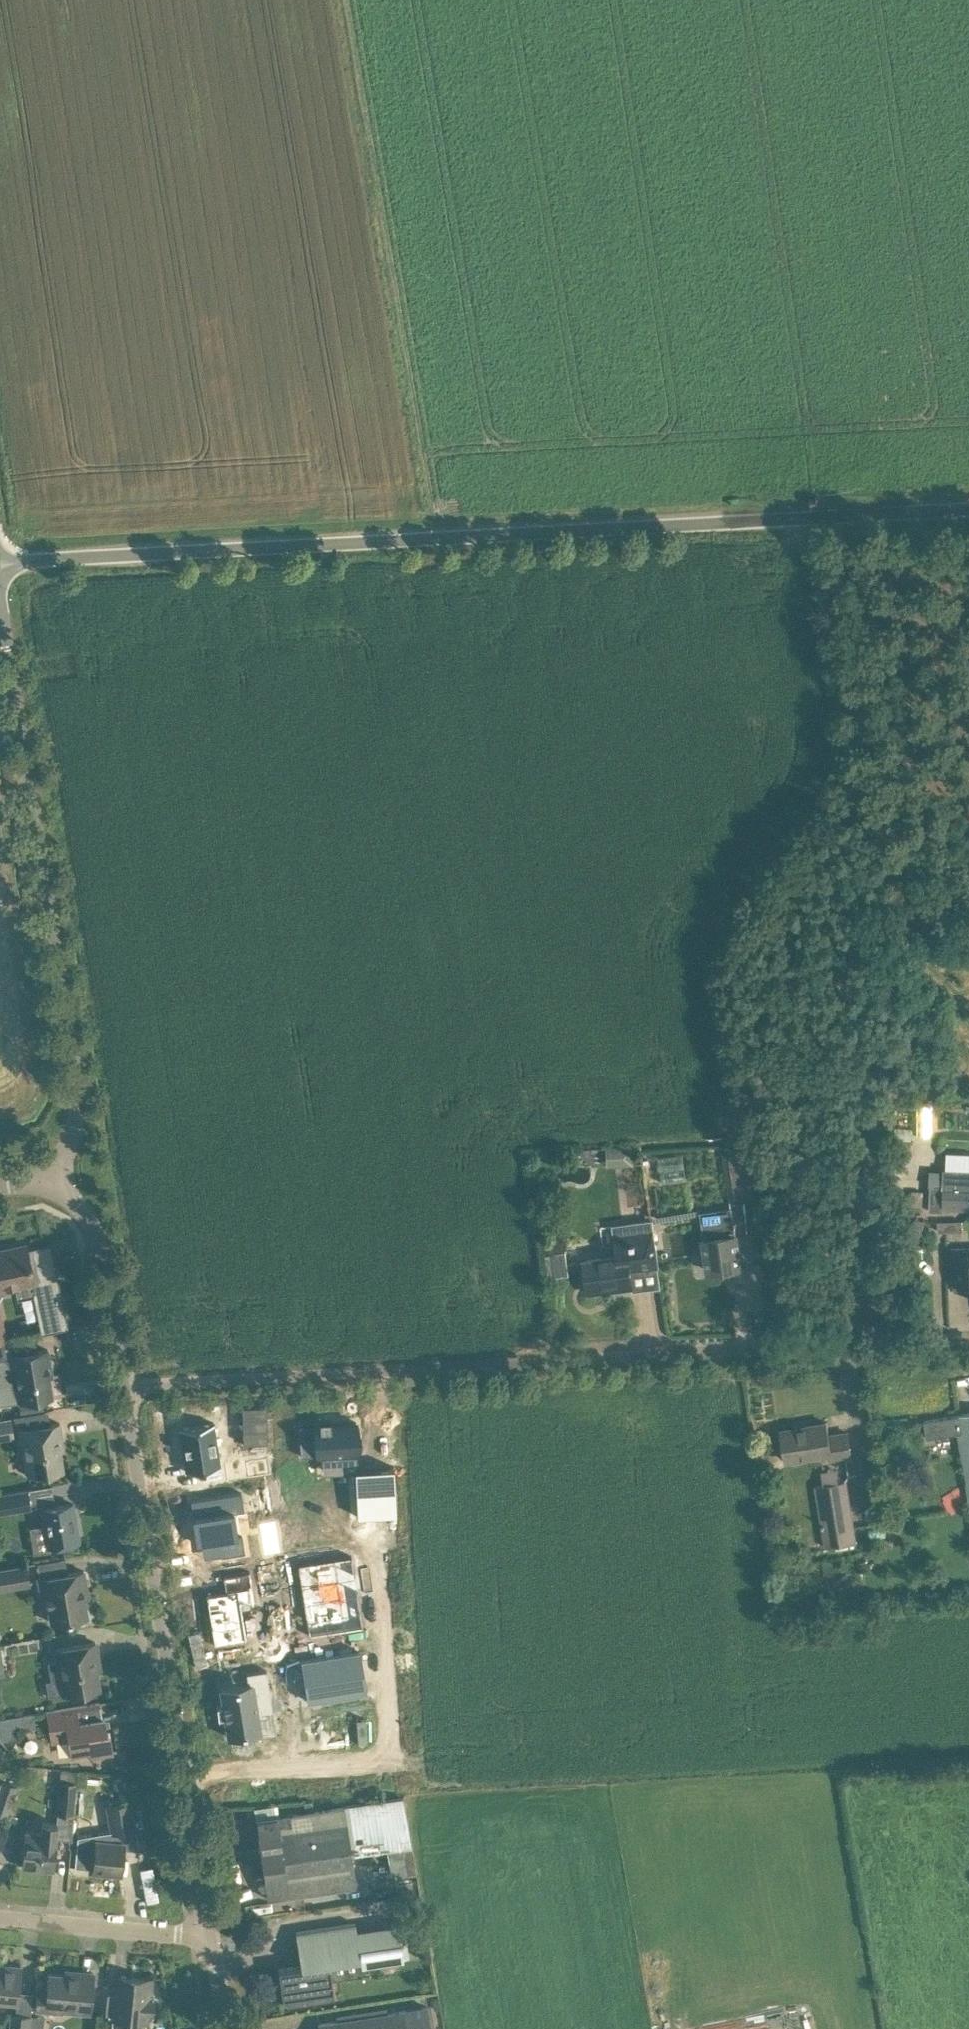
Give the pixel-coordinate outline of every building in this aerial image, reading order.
[(903,1128),(901,1144),(910,1145),(911,1129),(903,1128)] [(607,1145),(607,1163),(633,1162),(632,1143),(607,1145)] [(736,1200),(757,1197),(750,1150),(729,1153),(736,1200)] [(943,1210),(944,1205),(968,1206),(968,1171),(945,1170),(945,1180),(930,1179),(929,1210),(943,1210)] [(709,1270),(741,1265),(733,1206),(701,1210),(709,1270)] [(962,1218),(938,1219),(938,1229),(962,1229),(962,1218)] [(632,1285),(630,1269),(658,1266),(652,1219),(614,1224),(618,1255),(584,1259),(589,1291),(611,1288),(610,1283),(630,1280),(630,1286),(632,1285)] [(26,1243),(0,1248),(1,1252),(0,1253),(0,1289),(10,1287),(12,1296),(30,1292),(38,1330),(66,1324),(53,1262),(41,1264),(40,1256),(29,1258),(26,1243)] [(953,1246),(954,1283),(968,1283),(968,1246),(953,1246)] [(550,1276),(569,1273),(566,1250),(547,1253),(550,1276)] [(49,1375),(52,1374),(48,1348),(11,1354),(12,1357),(3,1359),(0,1360),(0,1390),(17,1387),(19,1400),(42,1397),(52,1395),(49,1375)] [(42,1397),(19,1400),(21,1413),(44,1410),(42,1397)] [(335,1400),(298,1404),(300,1425),(337,1421),(335,1400)] [(924,1420),(927,1434),(960,1429),(968,1486),(968,1412),(924,1420)] [(14,1437),(11,1418),(0,1419),(0,1439),(14,1437)] [(212,1419),(166,1425),(170,1460),(216,1455),(212,1419)] [(27,1473),(43,1471),(63,1468),(58,1438),(62,1438),(60,1421),(20,1428),(27,1473)] [(829,1434),(827,1421),(806,1425),(806,1427),(783,1431),(782,1428),(781,1429),(785,1448),(786,1460),(831,1452),(832,1457),(852,1454),(848,1431),(829,1434)] [(267,1457),(245,1459),(247,1473),(269,1470),(267,1457)] [(394,1464),(354,1467),(356,1515),(397,1512),(394,1464)] [(824,1545),(857,1541),(848,1479),(816,1484),(824,1545)] [(29,1507),(26,1488),(0,1492),(0,1512),(29,1507)] [(244,1493),(178,1502),(179,1507),(185,1507),(189,1531),(182,1532),(183,1538),(214,1533),(216,1546),(246,1541),(244,1528),(237,1529),(234,1507),(245,1506),(244,1493)] [(48,1545),(59,1544),(79,1541),(73,1502),(42,1507),(48,1545)] [(277,1535),(266,1537),(267,1548),(279,1547),(277,1535)] [(349,1554),(296,1563),(308,1634),(362,1625),(349,1554)] [(30,1583),(26,1563),(0,1568),(0,1588),(30,1583)] [(844,1564),(830,1574),(837,1584),(851,1574),(844,1564)] [(87,1615),(82,1586),(86,1586),(84,1569),(39,1577),(41,1592),(46,1591),(51,1621),(67,1618),(87,1615)] [(219,1591),(198,1594),(206,1644),(240,1639),(234,1602),(248,1600),(242,1570),(216,1575),(219,1591)] [(99,1687),(94,1657),(98,1657),(95,1641),(56,1647),(58,1659),(49,1660),(51,1679),(61,1678),(63,1692),(99,1687)] [(371,1644),(308,1653),(316,1717),(380,1710),(371,1644)] [(250,1679),(211,1687),(221,1746),(255,1744),(255,1722),(296,1716),(288,1653),(248,1660),(250,1679)] [(102,1717),(100,1701),(80,1704),(46,1710),(51,1740),(68,1737),(70,1754),(90,1751),(91,1756),(113,1752),(109,1728),(107,1729),(105,1716),(102,1717)] [(33,1712),(16,1715),(18,1729),(35,1726),(33,1712)] [(74,1813),(77,1785),(77,1781),(78,1770),(59,1768),(58,1779),(60,1780),(57,1811),(74,1813)] [(0,1787),(0,1799),(10,1803),(16,1785),(2,1781),(0,1787)] [(356,1884),(347,1823),(405,1815),(402,1796),(255,1818),(264,1878),(285,1874),(288,1894),(308,1891),(356,1884)] [(121,1840),(123,1829),(136,1827),(131,1801),(106,1805),(110,1831),(109,1839),(96,1838),(95,1852),(91,1852),(89,1871),(106,1872),(106,1869),(120,1870),(119,1874),(121,1874),(124,1840),(121,1840)] [(55,1848),(57,1822),(42,1820),(41,1832),(25,1831),(24,1845),(22,1865),(53,1867),(55,1848)] [(356,1929),(355,1922),(316,1928),(296,1931),(301,1964),(329,1960),(360,1955),(361,1962),(402,1956),(397,1923),(356,1929)] [(317,2000),(316,1990),(333,1988),(329,1960),(301,1964),(278,1968),(282,1995),(286,1995),(288,2005),(317,2000)] [(21,1965),(0,1963),(0,1999),(18,2000),(21,1965)] [(90,2010),(93,1972),(76,1970),(76,1975),(48,1972),(47,1987),(37,1986),(34,2011),(62,2013),(63,2008),(90,2010)] [(113,2012),(112,2028),(130,2028),(131,2019),(148,2021),(149,2012),(153,2012),(155,1999),(150,1998),(152,1977),(116,1974),(114,1993),(107,1992),(106,2012),(113,2012)] [(428,2005),(407,2009),(392,2011),(318,2022),(319,2028),(432,2028),(428,2005)] [(31,2015),(30,2015),(31,2012),(11,2010),(9,2028),(29,2028),(31,2015)] [(44,2016),(31,2015),(29,2028),(43,2028),(44,2016)]
